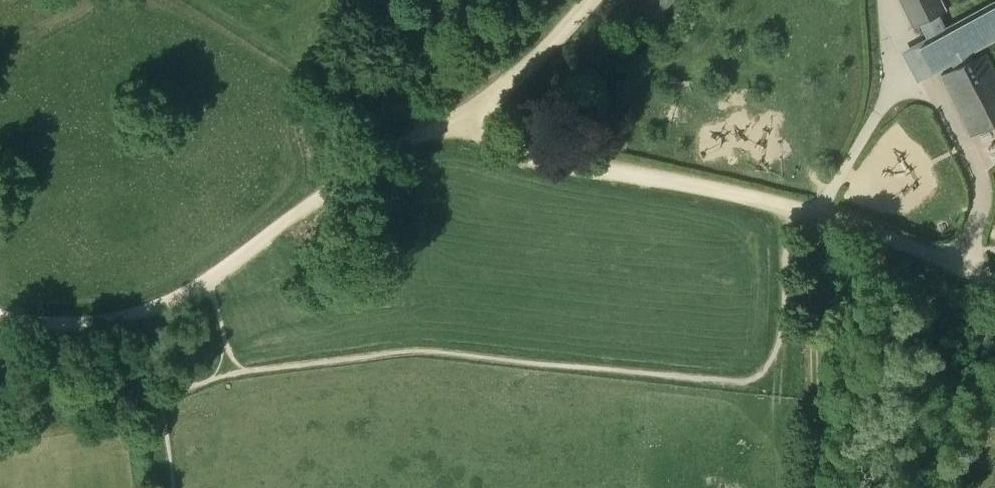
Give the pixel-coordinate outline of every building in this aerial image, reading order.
[(634,18),(651,30),(658,19),(649,12),(657,0),(646,0),(634,18)] [(942,0),(900,0),(913,27),(921,23),(930,41),(920,46),(932,69),(951,59),(955,68),(943,74),(943,73),(941,74),(942,76),(970,134),(971,136),(973,135),(972,134),(985,128),(985,129),(994,124),(994,72),(987,54),(986,52),(984,53),(984,54),(973,59),(968,50),(994,35),(994,5),(946,31),(938,15),(947,10),(942,0)]
